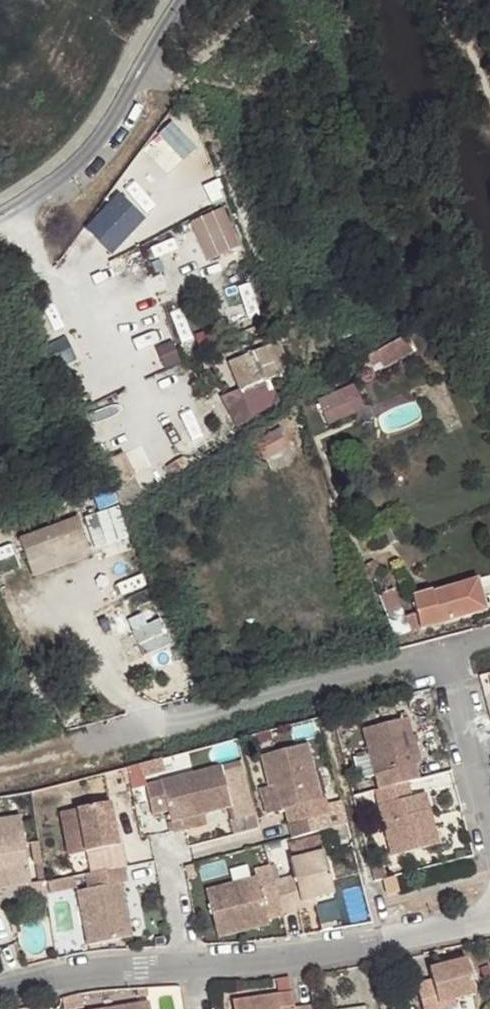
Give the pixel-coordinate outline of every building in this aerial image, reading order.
[(164,160),(180,150),(173,139),(157,149),(164,160)] [(384,367),(420,349),(413,334),(377,352),(384,367)] [(277,377),(299,368),(286,338),(234,359),(256,415),(287,402),(277,377)] [(323,396),(335,423),(374,406),(362,379),(323,396)] [(267,455),(290,444),(283,430),(260,441),(267,455)] [(127,503),(24,532),(34,568),(137,539),(127,503)] [(444,624),(439,609),(420,614),(421,616),(405,621),(387,572),(375,577),(398,639),(444,624)] [(437,602),(439,609),(444,624),(477,614),(470,592),(437,602)] [(169,622),(127,635),(136,661),(177,648),(169,622)] [(414,786),(424,783),(421,767),(426,767),(414,720),(369,732),(381,778),(385,793),(414,786)] [(270,758),(278,790),(285,788),(291,813),(296,812),(300,828),(341,818),(337,801),(331,802),(316,747),(270,758)] [(173,813),(177,825),(210,818),(237,810),(228,769),(151,789),(157,818),(173,813)] [(385,793),(381,794),(398,859),(435,850),(426,817),(437,814),(433,797),(419,800),(414,786),(385,793)] [(285,788),(278,790),(284,815),(291,813),(285,788)] [(123,849),(116,805),(83,811),(91,855),(123,849)] [(446,847),(437,814),(426,817),(435,850),(446,847)] [(177,825),(180,836),(212,827),(210,818),(177,825)] [(2,895),(3,895),(38,890),(29,821),(0,824),(0,887),(2,895)] [(301,878),(281,883),(289,917),(309,912),(307,904),(322,901),(341,898),(331,855),(297,862),(301,878)] [(281,883),(277,868),(261,871),(264,882),(213,893),(224,942),(275,930),(274,921),(290,919),(289,917),(281,883)] [(130,870),(88,878),(91,893),(81,894),(92,951),(135,943),(130,913),(125,887),(134,886),(130,870)] [(400,892),(396,877),(385,880),(389,895),(400,892)] [(79,879),(54,884),(56,899),(81,894),(79,879)] [(307,904),(309,912),(324,908),(322,901),(307,904)] [(144,910),(130,913),(135,943),(150,940),(144,910)] [(461,1004),(482,999),(472,961),(438,969),(439,981),(421,985),(428,1008),(447,1008),(447,1007),(461,1004)] [(296,995),(236,1005),(237,1008),(298,1008),(296,995)]
